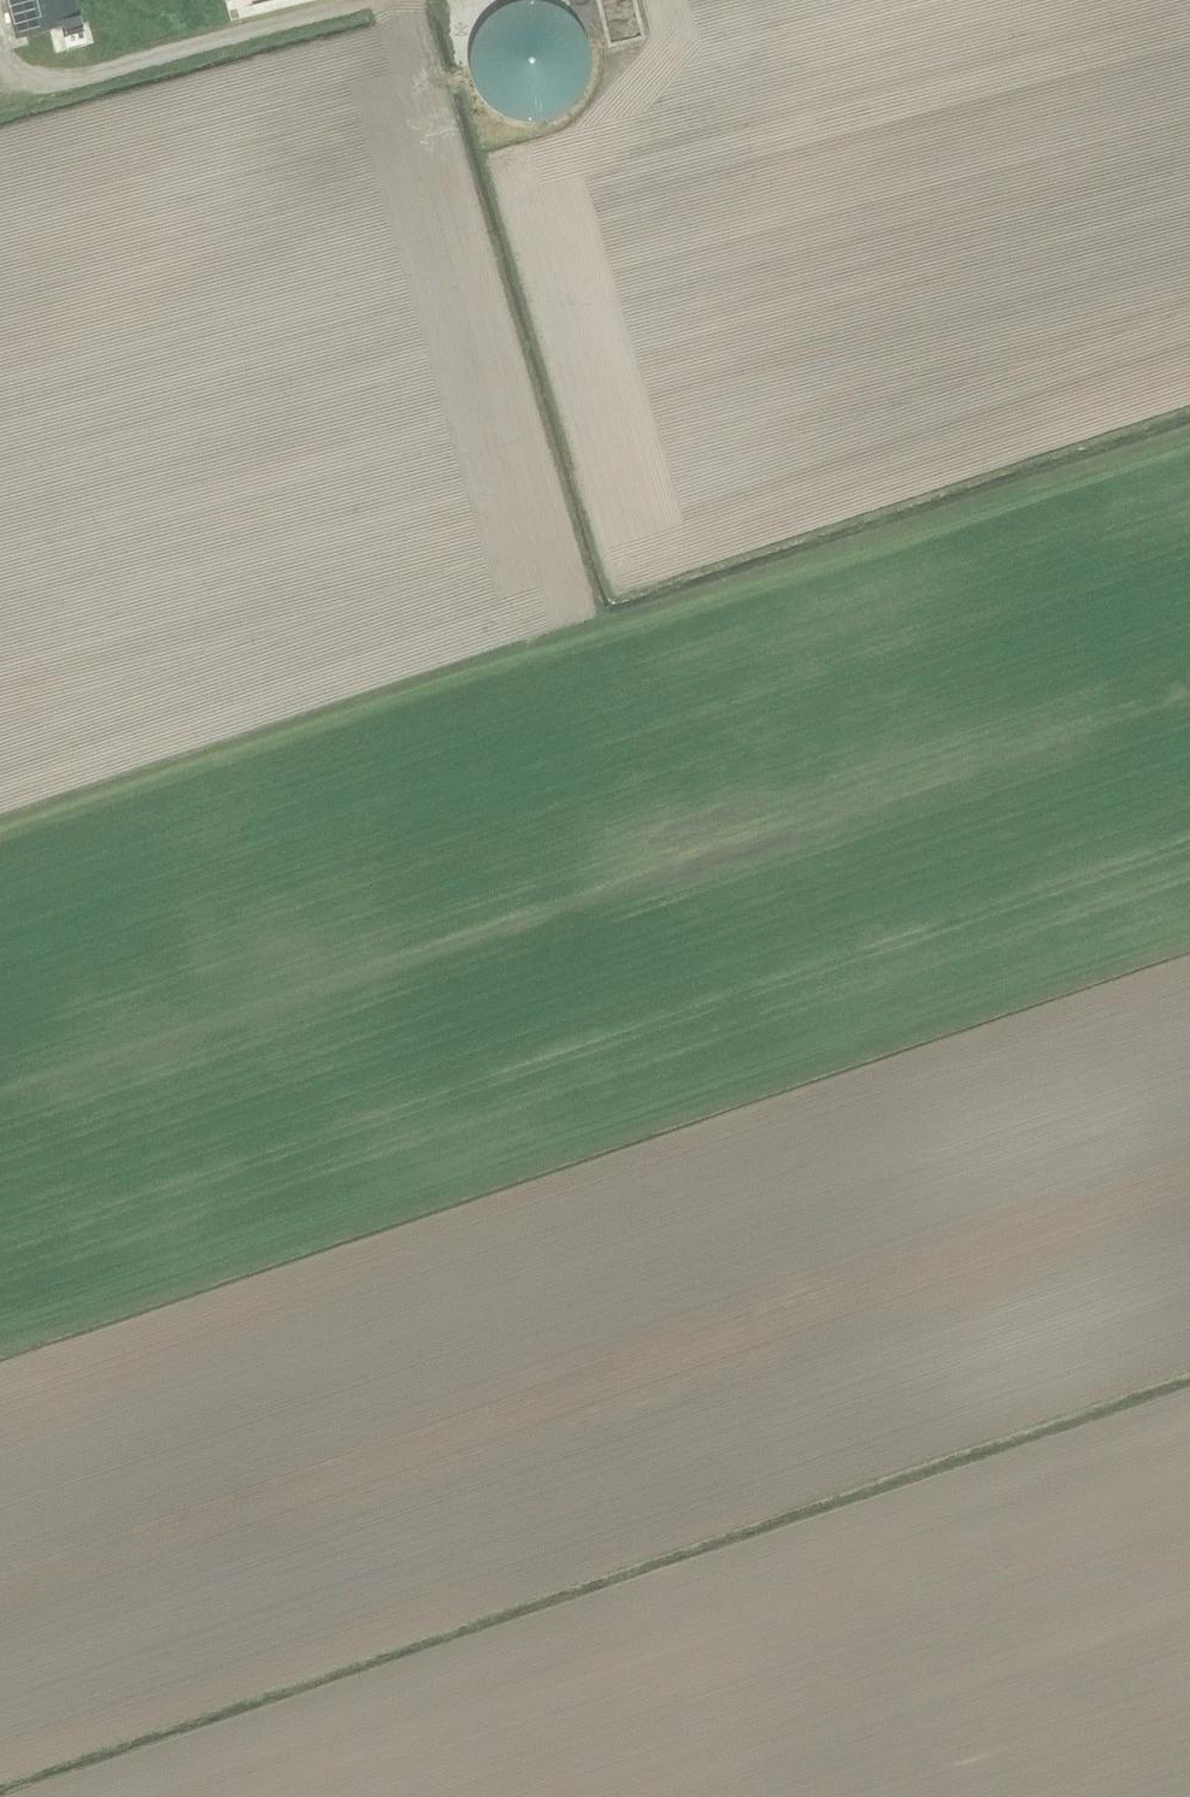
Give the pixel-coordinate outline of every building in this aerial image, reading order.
[(15,39),(69,25),(62,0),(5,0),(15,39)] [(528,121),(546,119),(563,113),(577,102),(587,87),(592,70),(592,52),(587,35),(578,20),(564,9),(548,2),(532,0),(530,0),(513,3),(498,11),(485,23),(476,38),(472,54),(473,70),(477,85),(486,99),(498,110),(512,117),(528,121)]
